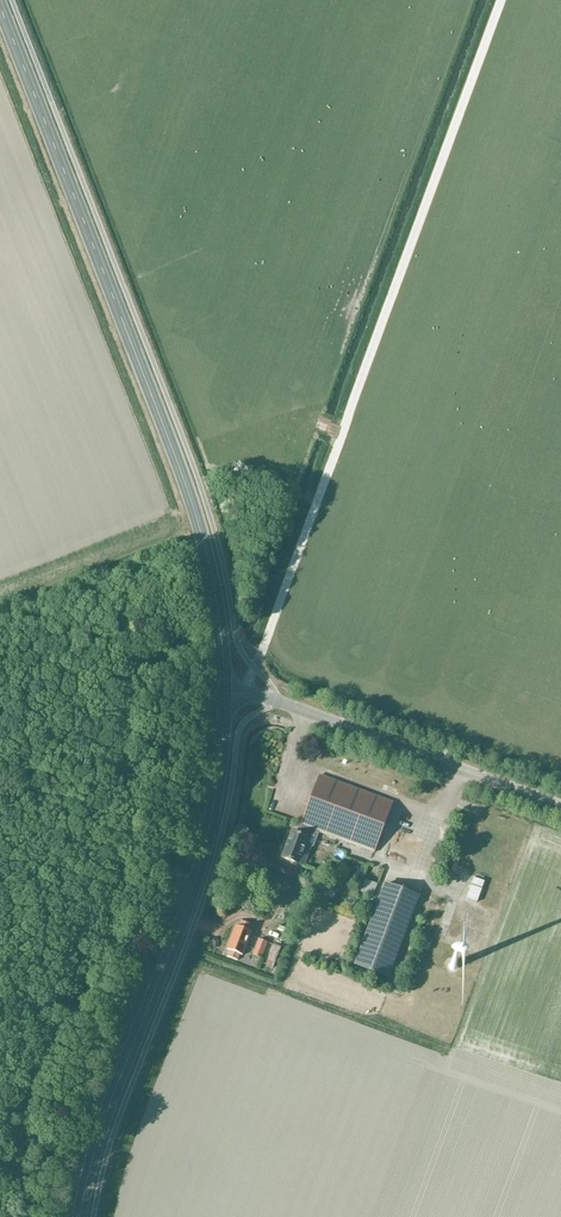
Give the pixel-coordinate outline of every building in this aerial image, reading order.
[(373,853),(393,802),(320,774),(301,826),(298,833),(291,830),(281,857),(298,863),(309,837),(311,830),(373,853)] [(279,812),(284,814),(288,804),(282,802),(279,812)] [(449,868),(444,883),(456,887),(461,872),(449,868)] [(459,896),(471,899),(476,879),(465,876),(459,896)] [(365,879),(360,892),(372,896),(376,884),(365,879)] [(354,965),(390,978),(420,896),(385,883),(354,965)] [(445,918),(450,902),(442,899),(436,916),(445,918)] [(252,932),(250,931),(252,925),(240,921),(238,926),(236,926),(226,955),(238,961),(241,955),(243,956),(252,932)] [(253,955),(262,958),(268,942),(259,939),(253,955)] [(266,964),(273,967),(281,947),(274,945),(266,964)] [(450,963),(449,963),(449,964),(448,965),(448,966),(448,967),(448,968),(449,968),(449,969),(450,970),(451,970),(452,971),(453,971),(453,970),(454,970),(455,970),(456,969),(456,968),(457,968),(457,967),(457,966),(457,965),(456,964),(456,963),(455,963),(455,962),(454,962),(453,962),(452,962),(451,962),(450,962),(450,963)]
